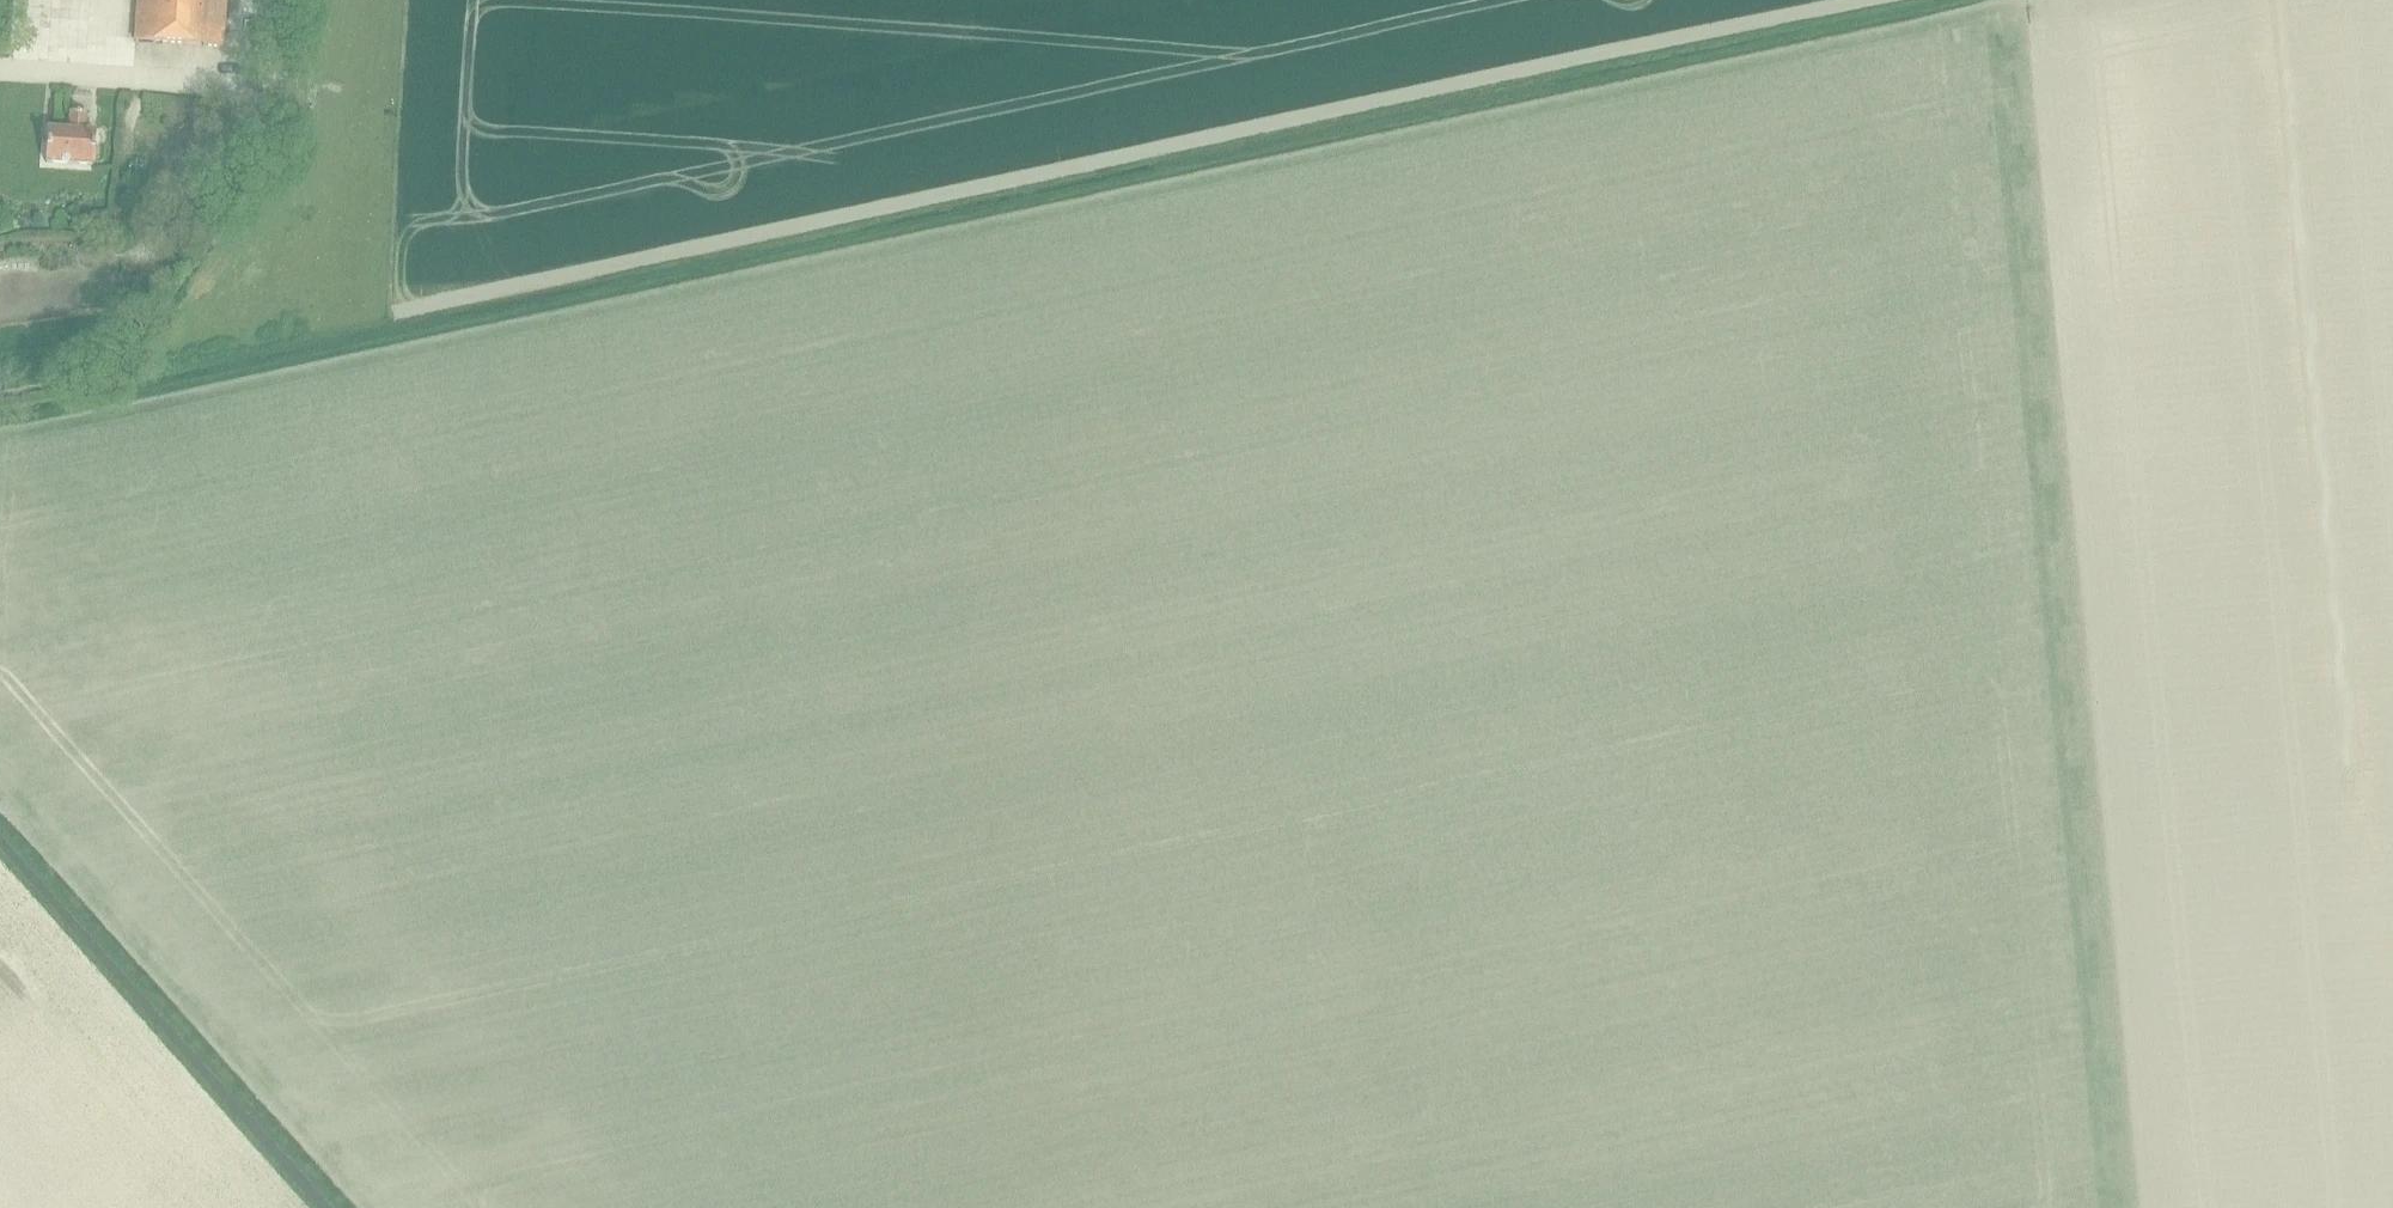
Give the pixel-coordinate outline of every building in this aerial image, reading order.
[(130,44),(217,50),(220,0),(134,0),(130,44)] [(42,8),(41,29),(81,31),(82,10),(42,8)] [(81,114),(67,113),(65,133),(43,131),(41,163),(89,167),(92,135),(79,134),(81,114)]
